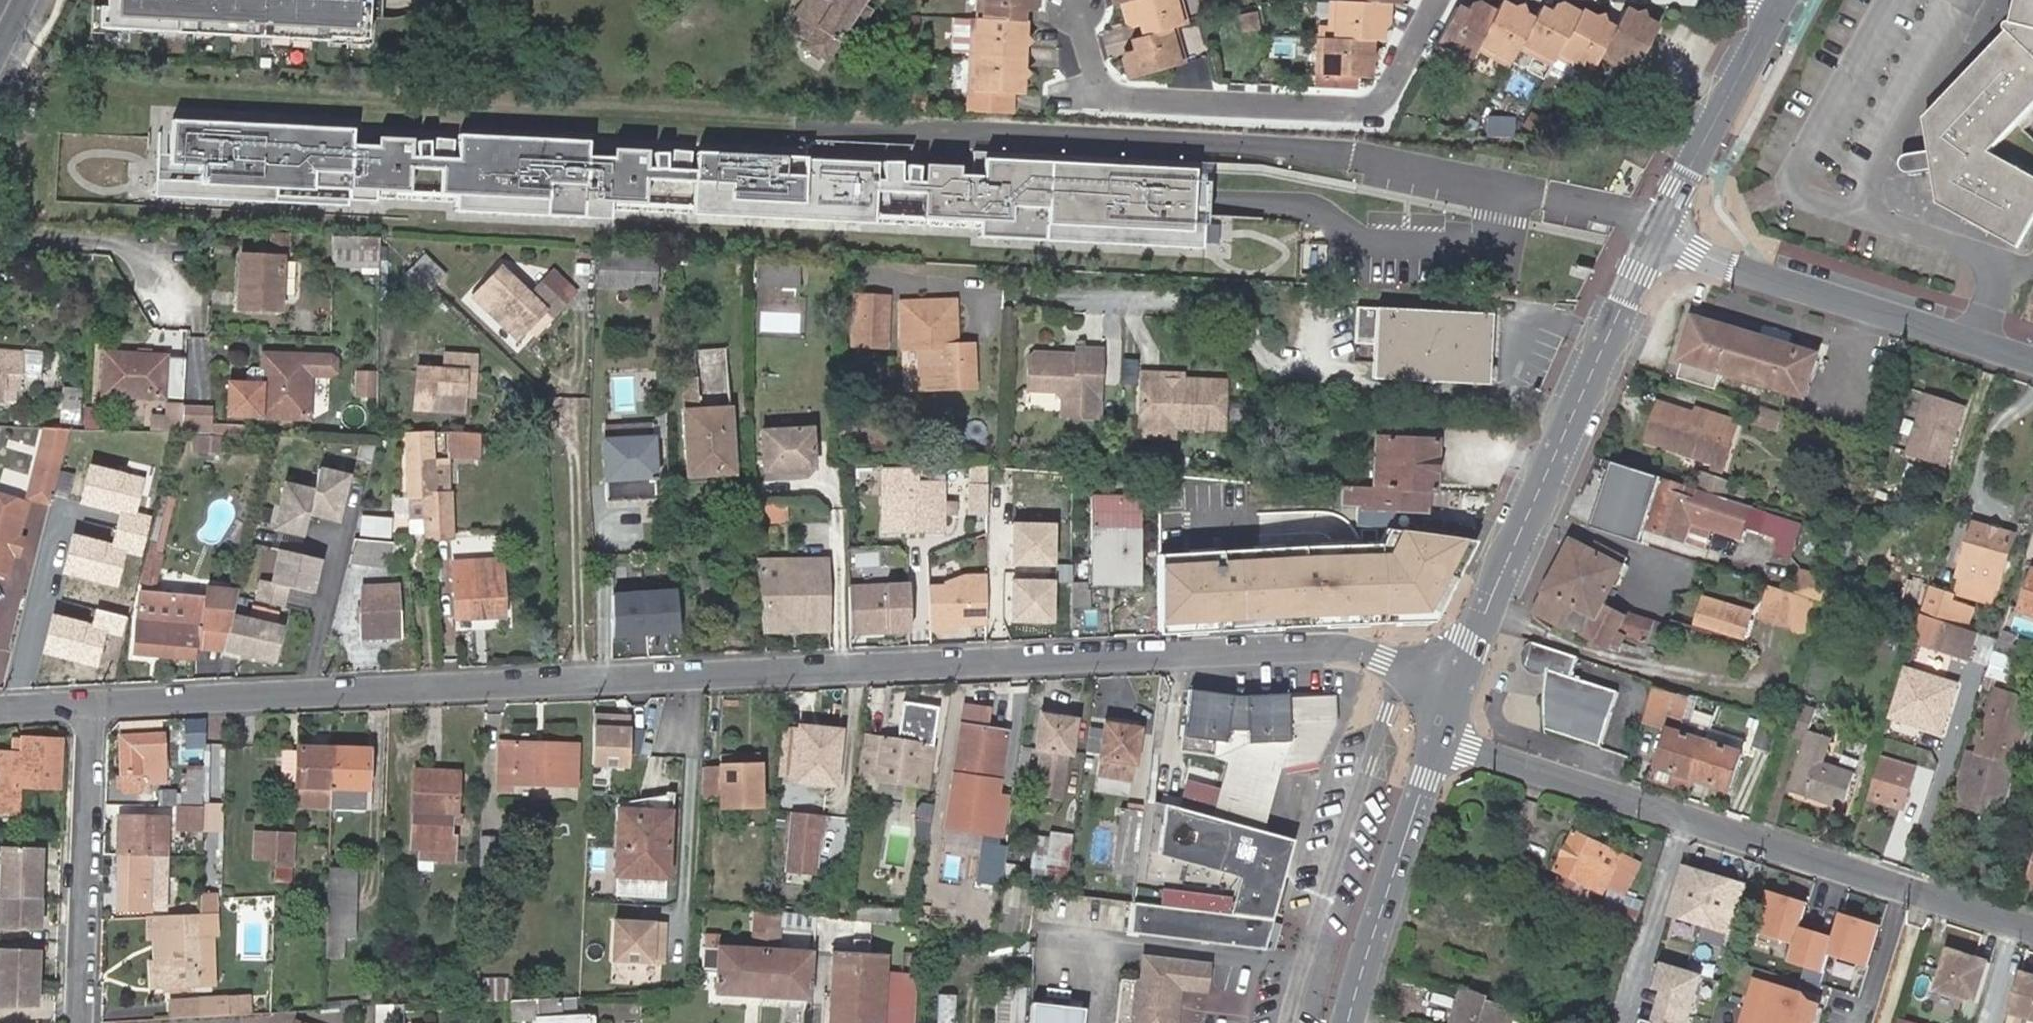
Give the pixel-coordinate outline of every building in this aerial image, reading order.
[(103,5),(97,5),(96,27),(129,28),(129,25),(139,26),(139,29),(157,30),(157,26),(173,27),(173,30),(192,32),(192,28),(209,29),(209,33),(228,33),(228,30),(243,31),(243,34),(291,37),(291,34),(308,34),(308,38),(327,39),(327,35),(365,37),(367,0),(103,0),(103,5)] [(864,6),(868,0),(831,0),(835,3),(832,7),(808,1),(798,30),(812,39),(807,46),(827,61),(855,20),(864,6)] [(978,19),(1012,21),(1013,12),(1032,13),(1036,8),(1030,3),(1030,0),(979,0),(978,19)] [(1126,1),(1133,20),(1127,25),(1134,28),(1148,21),(1150,34),(1172,28),(1186,25),(1178,0),(1130,0),(1126,1)] [(2016,23),(2012,33),(1929,117),(1934,148),(1936,168),(1941,201),(2020,245),(2025,237),(1948,194),(1938,120),(2018,37),(2022,41),(2031,26),(2024,24),(2029,0),(2022,0),(2016,23)] [(2032,104),(2032,0),(2029,0),(2024,24),(2031,26),(2022,41),(2018,37),(1938,120),(1948,194),(2025,237),(2032,222),(2032,174),(1989,150),(2016,122),(2032,104)] [(1328,39),(1353,40),(1364,41),(1364,32),(1382,33),(1389,27),(1382,21),(1384,5),(1379,6),(1345,4),(1330,3),(1328,39)] [(871,13),(864,6),(855,20),(862,24),(871,13)] [(1450,19),(1434,48),(1467,65),(1474,51),(1491,20),(1478,15),(1476,6),(1467,8),(1458,23),(1450,19)] [(1474,51),(1508,68),(1517,50),(1524,37),(1514,33),(1522,18),(1520,10),(1512,12),(1499,6),(1491,20),(1474,51)] [(1517,50),(1550,66),(1554,59),(1574,22),(1562,17),(1560,9),(1550,11),(1542,24),(1534,20),(1524,37),(1517,50)] [(1554,59),(1587,77),(1598,57),(1604,46),(1593,41),(1601,25),(1600,18),(1591,20),(1579,14),(1574,22),(1554,59)] [(1254,15),(1240,18),(1243,31),(1257,27),(1254,15)] [(1632,76),(1655,31),(1642,24),(1641,16),(1630,19),(1624,32),(1614,26),(1604,46),(1598,57),(1632,76)] [(978,19),(973,18),(971,56),(1005,57),(1006,47),(1023,48),(1030,42),(1023,36),(1023,21),(1012,21),(978,19)] [(1131,64),(1134,78),(1183,65),(1172,28),(1150,34),(1139,37),(1143,48),(1128,52),(1123,61),(1131,64)] [(1317,77),(1357,78),(1369,79),(1368,66),(1375,61),(1370,53),(1353,53),(1353,40),(1328,39),(1318,39),(1317,77)] [(1005,57),(971,56),(970,92),(969,114),(1010,116),(1011,93),(1019,94),(1020,82),(1028,76),(1020,68),(1005,68),(1005,57)] [(2016,122),(2021,126),(2032,114),(2032,104),(2016,122)] [(693,204),(866,213),(867,191),(924,194),(923,216),(981,219),(980,238),(1203,249),(1205,199),(1207,163),(974,151),(973,175),(960,175),(960,166),(925,164),(925,181),(920,181),(920,166),(907,165),(906,181),(901,181),(902,162),(768,155),(769,151),(757,150),(756,157),(733,156),(733,149),(719,148),(719,155),(697,154),(696,170),(691,170),(691,155),(588,150),(588,145),(461,138),(460,158),(453,158),(454,140),(436,139),(435,158),(428,158),(429,142),(417,142),(417,156),(411,156),(412,139),(353,136),(354,127),(208,120),(207,135),(171,133),(168,196),(348,205),(348,196),(456,202),(456,211),(610,219),(611,203),(645,204),(646,180),(694,183),(693,204)] [(1913,172),(1936,168),(1934,148),(1911,150),(1907,154),(1906,160),(1905,164),(1909,167),(1913,172)] [(378,271),(379,238),(331,236),(330,268),(378,271)] [(597,288),(654,289),(655,255),(599,252),(599,253),(597,288)] [(240,257),(237,309),(278,311),(281,259),(240,257)] [(416,265),(437,285),(444,276),(424,257),(416,265)] [(545,311),(553,320),(566,306),(541,282),(531,294),(501,266),(472,296),(518,340),(528,329),(545,311)] [(798,268),(758,267),(757,287),(797,288),(798,268)] [(408,273),(401,281),(422,301),(429,293),(408,273)] [(889,297),(854,295),(851,346),(885,348),(889,297)] [(919,347),(921,388),(972,387),(971,345),(955,345),(939,345),(939,334),(954,333),(953,301),(900,303),(901,335),(919,334),(919,347)] [(1374,342),(1372,376),(1423,379),(1423,373),(1487,375),(1490,313),(1375,310),(1356,308),(1355,341),(1374,342)] [(537,337),(553,320),(545,311),(528,329),(537,337)] [(1677,381),(1713,392),(1720,370),(1802,395),(1815,357),(1695,321),(1677,381)] [(939,334),(939,345),(955,345),(954,333),(939,334)] [(919,334),(901,335),(902,348),(919,347),(919,334)] [(165,354),(104,349),(102,391),(162,395),(165,354)] [(463,368),(473,368),(474,352),(439,350),(438,365),(412,363),(412,365),(410,408),(460,410),(461,392),(463,368)] [(1035,354),(1030,359),(1028,392),(1057,394),(1063,400),(1062,419),(1100,421),(1104,351),(1077,350),(1077,357),(1072,361),(1064,361),(1059,356),(1035,354)] [(11,401),(12,391),(13,391),(18,355),(0,353),(0,399),(11,401)] [(326,377),(327,377),(327,358),(310,357),(289,356),(261,355),(261,370),(260,383),(247,383),(246,383),(245,382),(240,383),(227,382),(226,415),(238,415),(285,417),(305,418),(308,376),(326,377)] [(327,358),(327,377),(328,377),(334,372),(335,361),(330,358),(327,358)] [(473,392),(473,368),(463,368),(461,392),(473,392)] [(260,383),(261,370),(248,370),(247,370),(246,370),(245,371),(244,371),(244,372),(243,373),(242,373),(242,374),(242,375),(242,376),(242,377),(242,378),(242,379),(243,380),(243,381),(244,381),(244,382),(245,382),(246,383),(247,383),(260,383)] [(1423,373),(1423,379),(1487,382),(1487,375),(1423,373)] [(373,375),(355,374),(355,396),(372,396),(373,375)] [(1161,375),(1142,375),(1140,429),(1144,429),(1175,431),(1223,433),(1225,383),(1183,381),(1160,380),(1161,375)] [(1967,408),(1928,396),(1908,456),(1946,469),(1967,408)] [(1696,415),(1677,409),(1660,404),(1648,441),(1665,447),(1718,465),(1730,426),(1696,415)] [(182,405),(181,431),(205,432),(207,406),(182,405)] [(1698,408),(1696,415),(1730,426),(1718,465),(1726,467),(1740,421),(1698,408)] [(712,468),(712,475),(732,474),(728,410),(683,412),(685,470),(712,468)] [(1752,425),(1777,432),(1782,419),(1756,410),(1752,425)] [(26,488),(50,493),(66,425),(39,423),(26,488)] [(246,427),(206,425),(205,432),(229,433),(245,434),(246,427)] [(446,429),(447,458),(476,457),(476,431),(446,429)] [(1175,431),(1144,429),(1144,438),(1174,439),(1175,431)] [(426,518),(427,538),(451,537),(448,464),(430,465),(429,430),(403,432),(407,496),(408,519),(426,518)] [(774,466),(774,472),(811,470),(810,430),(760,433),(762,467),(774,466)] [(229,433),(205,432),(204,449),(229,450),(229,433)] [(655,503),(651,437),(601,440),(604,504),(655,503)] [(1424,489),(1433,490),(1435,440),(1376,438),(1375,445),(1385,446),(1384,480),(1374,480),(1374,488),(1424,489)] [(1385,446),(1375,445),(1374,480),(1384,480),(1385,446)] [(144,476),(86,462),(76,504),(118,514),(111,544),(71,535),(62,574),(117,587),(125,552),(139,556),(148,517),(135,514),(144,476)] [(1663,480),(1614,463),(1592,527),(1641,544),(1646,528),(1653,509),(1660,488),(1663,480)] [(353,476),(321,468),(317,488),(285,481),(273,531),(307,539),(312,517),(342,524),(353,476)] [(686,476),(712,475),(712,468),(685,470),(686,476)] [(881,532),(938,533),(938,484),(913,484),(914,471),(881,471),(881,532)] [(1730,481),(1704,472),(1699,483),(1726,493),(1730,481)] [(1657,510),(1651,529),(1688,542),(1694,523),(1743,539),(1754,507),(1664,477),(1663,480),(1660,488),(1653,509),(1657,510)] [(1741,482),(1739,490),(1747,492),(1748,485),(1741,482)] [(1359,509),(1423,511),(1424,489),(1374,488),(1373,488),(1342,487),(1343,504),(1359,504),(1359,509)] [(968,515),(986,515),(987,488),(968,488),(968,515)] [(0,492),(0,576),(12,578),(31,499),(0,492)] [(1251,494),(1250,501),(1258,502),(1258,494),(1251,494)] [(159,496),(149,540),(161,542),(171,497),(159,496)] [(1136,501),(1092,500),(1091,529),(1136,531),(1136,501)] [(1646,528),(1651,529),(1657,510),(1653,509),(1646,528)] [(1772,512),(1769,534),(1785,536),(1782,553),(1803,556),(1808,518),(1772,512)] [(388,519),(364,514),(361,533),(385,536),(388,519)] [(1055,523),(1012,521),(1010,565),(1053,567),(1055,523)] [(1978,525),(1962,575),(1999,587),(2016,538),(1978,525)] [(1112,575),(1111,585),(1137,585),(1136,531),(1091,529),(1091,575),(1112,575)] [(1383,546),(1159,560),(1158,632),(1434,619),(1474,543),(1388,530),(1383,546)] [(353,536),(346,565),(374,569),(380,540),(353,536)] [(161,542),(149,540),(147,550),(159,553),(161,542)] [(391,541),(380,540),(374,569),(384,571),(391,541)] [(1574,544),(1535,611),(1561,627),(1566,620),(1570,623),(1567,626),(1610,648),(1613,643),(1662,660),(1675,628),(1637,613),(1634,619),(1604,601),(1627,561),(1597,543),(1590,553),(1574,544)] [(1698,558),(1716,563),(1720,553),(1702,547),(1698,558)] [(159,553),(147,550),(143,569),(145,570),(141,585),(151,588),(159,553)] [(325,560),(280,550),(273,582),(261,579),(256,600),(286,607),(291,588),(317,594),(325,560)] [(498,561),(451,562),(455,619),(502,617),(498,561)] [(791,561),(755,561),(757,585),(791,585),(791,561)] [(791,585),(757,585),(761,629),(828,628),(828,561),(791,561),(791,585)] [(1793,593),(1822,602),(1829,579),(1802,570),(1793,593)] [(983,623),(985,575),(962,574),(942,583),(942,586),(926,586),(927,629),(947,629),(947,624),(983,623)] [(1090,585),(1111,585),(1112,575),(1091,575),(1090,585)] [(1999,587),(1962,575),(1958,587),(1996,599),(1999,587)] [(2022,613),(2032,616),(2032,579),(2022,613)] [(1056,582),(1013,580),(1010,624),(1053,626),(1056,582)] [(848,586),(848,632),(908,629),(907,584),(848,586)] [(361,605),(361,623),(361,637),(385,636),(398,635),(396,604),(396,586),(361,588),(360,588),(361,605)] [(1792,626),(1802,597),(1771,587),(1762,617),(1792,626)] [(231,613),(236,590),(207,588),(206,598),(204,628),(227,630),(231,613)] [(1929,591),(1921,615),(1947,623),(1953,625),(1959,606),(1952,604),(1954,599),(1929,591)] [(677,592),(614,596),(613,638),(681,634),(677,592)] [(194,657),(195,647),(199,597),(142,594),(136,654),(194,657)] [(202,648),(223,649),(227,630),(204,628),(206,598),(199,597),(195,647),(202,648)] [(1816,601),(1802,597),(1792,626),(1807,632),(1816,601)] [(1699,624),(1742,638),(1749,617),(1705,603),(1699,624)] [(91,626),(51,615),(39,652),(97,669),(105,634),(120,638),(126,616),(96,608),(91,626)] [(1977,615),(1967,612),(1963,628),(1972,631),(1977,615)] [(286,627),(231,613),(223,649),(279,664),(286,627)] [(2004,616),(1997,638),(2007,641),(2017,644),(2024,622),(2004,616)] [(1953,625),(1947,623),(1940,647),(1972,657),(1980,633),(1972,631),(1953,625)] [(1997,638),(1996,638),(1993,649),(2021,659),(2025,647),(2017,644),(2007,641),(1997,638)] [(1960,683),(1904,666),(1887,721),(1943,738),(1960,683)] [(1604,748),(1621,693),(1551,672),(1550,731),(1604,748)] [(1679,718),(1687,696),(1658,687),(1653,685),(1647,706),(1643,719),(1664,726),(1668,713),(1679,718)] [(1993,791),(1991,800),(2001,802),(2006,763),(2011,764),(2030,697),(1997,686),(1975,758),(1963,756),(1957,794),(1966,796),(1967,787),(1993,791)] [(1129,903),(1268,920),(1277,888),(1269,886),(1283,840),(1261,833),(1254,832),(1272,776),(1277,759),(1314,757),(1313,728),(1332,728),(1331,701),(1286,702),(1285,697),(1234,698),(1188,690),(1182,725),(1179,725),(1178,736),(1189,739),(1215,740),(1223,741),(1225,730),(1246,730),(1245,753),(1229,754),(1226,764),(1229,765),(1216,803),(1183,794),(1178,809),(1143,799),(1141,811),(1134,864),(1129,903)] [(1790,701),(1782,727),(1780,733),(1805,740),(1789,791),(1843,809),(1853,774),(1850,773),(1823,765),(1830,739),(1808,732),(1814,710),(1790,701)] [(1034,750),(1038,751),(1032,793),(1056,796),(1062,754),(1068,755),(1073,720),(1056,718),(1057,712),(1040,709),(1034,750)] [(631,713),(594,711),(591,763),(628,765),(631,713)] [(1103,720),(1098,761),(1132,766),(1137,731),(1120,727),(1121,722),(1103,720)] [(1778,726),(1762,721),(1754,746),(1770,751),(1778,726)] [(1656,769),(1693,782),(1706,739),(1709,733),(1681,724),(1677,732),(1670,729),(1656,769)] [(799,727),(793,781),(833,785),(839,732),(799,727)] [(994,797),(1004,733),(961,727),(949,791),(994,797)] [(1313,769),(1332,728),(1313,728),(1314,757),(1277,759),(1272,776),(1278,774),(1313,769)] [(905,729),(903,743),(922,745),(923,732),(905,729)] [(1743,740),(1710,730),(1709,733),(1706,739),(1740,751),(1743,740)] [(162,734),(119,737),(122,791),(141,791),(141,788),(147,789),(147,782),(147,780),(140,780),(139,771),(164,769),(162,734)] [(922,745),(903,743),(864,738),(858,778),(926,788),(929,773),(933,748),(922,745)] [(6,754),(0,754),(0,813),(18,814),(19,788),(55,789),(58,742),(20,739),(19,754),(19,755),(6,754)] [(6,754),(19,755),(19,754),(20,739),(8,739),(6,754)] [(1213,756),(1215,740),(1189,739),(1189,753),(1213,756)] [(1706,739),(1693,782),(1729,794),(1742,752),(1740,751),(1706,739)] [(204,741),(187,740),(186,766),(194,766),(200,766),(203,767),(204,741)] [(576,745),(497,743),(498,769),(497,790),(511,790),(511,782),(575,784),(576,745)] [(330,807),(331,785),(332,751),(332,748),(297,747),(297,751),(296,778),(295,806),(300,807),(330,807)] [(365,750),(332,748),(332,751),(331,785),(330,807),(364,808),(364,786),(365,750)] [(297,751),(282,751),(281,777),(296,778),(297,751)] [(699,796),(699,799),(720,797),(720,805),(758,806),(757,766),(755,766),(755,755),(719,755),(720,766),(700,767),(699,796)] [(1872,788),(1905,799),(1915,765),(1882,755),(1872,788)] [(1132,766),(1098,761),(1097,770),(1131,775),(1132,766)] [(180,806),(199,807),(200,766),(194,766),(194,773),(188,773),(187,793),(180,793),(180,806)] [(164,769),(139,771),(140,780),(147,780),(147,782),(165,781),(164,769)] [(412,771),(410,849),(417,849),(416,858),(450,860),(451,835),(446,835),(448,815),(454,815),(456,773),(412,771)] [(1261,833),(1278,774),(1272,776),(1254,832),(1261,833)] [(1966,796),(1991,800),(1993,791),(1967,787),(1966,796)] [(1902,809),(1905,799),(1872,788),(1869,799),(1902,809)] [(158,791),(158,806),(172,806),(172,790),(158,791)] [(202,832),(202,807),(199,807),(180,806),(178,806),(178,831),(202,832)] [(824,872),(829,811),(793,808),(788,869),(824,872)] [(1112,860),(1134,864),(1141,811),(1121,808),(1112,860)] [(632,822),(618,822),(616,874),(618,875),(663,877),(664,877),(665,844),(661,844),(661,813),(632,811),(632,822)] [(618,811),(618,822),(632,822),(632,811),(618,811)] [(120,816),(118,856),(152,856),(166,856),(167,818),(152,818),(152,823),(139,823),(140,817),(120,816)] [(277,832),(256,831),(256,856),(275,857),(277,832)] [(1069,834),(1050,831),(1049,838),(1044,882),(1063,884),(1069,834)] [(1575,831),(1574,832),(1560,868),(1558,872),(1606,892),(1611,882),(1629,889),(1642,861),(1631,857),(1605,846),(1607,844),(1575,831)] [(292,833),(277,832),(276,863),(293,864),(292,833)] [(494,886),(496,837),(483,836),(480,886),(494,886)] [(1049,838),(1034,836),(1028,891),(1037,892),(1042,893),(1044,882),(1049,838)] [(1006,843),(980,840),(978,858),(1003,861),(1006,843)] [(1269,886),(1277,888),(1290,842),(1283,840),(1269,886)] [(2,849),(0,876),(0,927),(39,929),(44,851),(2,849)] [(152,856),(118,856),(116,910),(151,910),(151,907),(151,898),(151,896),(152,856)] [(166,856),(152,856),(151,896),(165,896),(167,856),(166,856)] [(1000,885),(1003,861),(978,858),(974,881),(1000,885)] [(1749,886),(1684,866),(1667,917),(1732,938),(1749,886)] [(352,869),(328,867),(325,932),(350,933),(352,869)] [(663,877),(618,875),(617,894),(662,897),(663,877)] [(707,899),(708,880),(700,879),(698,898),(707,899)] [(1543,917),(1431,880),(1405,967),(1516,1002),(1543,917)] [(999,890),(993,933),(1027,938),(1033,895),(999,890)] [(1809,904),(1767,891),(1754,933),(1795,946),(1790,962),(1825,973),(1831,955),(1867,966),(1880,926),(1839,913),(1832,935),(1802,926),(1809,904)] [(1259,951),(1268,920),(1129,903),(1065,895),(1042,893),(1037,892),(1034,923),(1259,951)] [(215,893),(202,893),(201,914),(215,914),(215,893)] [(760,910),(747,909),(747,933),(759,933),(760,910)] [(772,912),(760,910),(759,933),(772,933),(772,912)] [(199,936),(199,914),(146,917),(147,939),(150,939),(166,938),(167,959),(149,960),(149,981),(157,981),(187,981),(191,981),(191,967),(193,967),(193,936),(199,936)] [(201,914),(199,914),(199,936),(209,935),(215,935),(215,915),(215,914),(201,914)] [(666,919),(613,916),(610,958),(663,961),(666,919)] [(209,935),(199,936),(197,982),(208,982),(209,935)] [(197,982),(199,936),(193,936),(193,967),(191,967),(191,981),(197,982)] [(166,938),(150,939),(149,960),(167,959),(166,938)] [(1027,942),(1016,942),(1016,950),(1026,951),(1027,942)] [(0,951),(0,1003),(34,1004),(36,953),(0,951)] [(883,954),(833,952),(830,1022),(879,1022),(883,954)] [(1989,965),(1948,952),(1935,992),(1976,1005),(1989,965)] [(1118,982),(1114,1022),(1174,1022),(1178,988),(1183,989),(1191,981),(1195,982),(1207,974),(1208,961),(1143,954),(1140,984),(1118,982)] [(714,958),(702,958),(701,973),(714,973),(714,983),(714,995),(804,995),(804,955),(715,955),(714,958)] [(1662,963),(1654,990),(1663,993),(1654,1022),(1691,1022),(1706,976),(1662,963)] [(714,973),(701,973),(701,983),(714,983),(714,973)] [(882,973),(879,1022),(910,1022),(913,975),(882,973)] [(2019,973),(2008,1013),(2032,1020),(2032,977),(2019,973)] [(1191,981),(1183,989),(1194,989),(1205,990),(1206,982),(1207,974),(1195,982),(1191,981)] [(1742,1022),(1812,1022),(1818,1006),(1801,1000),(1803,994),(1756,981),(1742,1022)] [(472,984),(474,1003),(485,1002),(500,1002),(498,982),(472,984)] [(992,985),(990,1022),(1018,1022),(1020,988),(992,985)] [(1485,994),(1466,988),(1455,1022),(1512,1022),(1515,1014),(1521,1016),(1520,1020),(1529,1022),(1534,1022),(1537,1015),(1517,1009),(1517,1011),(1484,1000),(1485,994)] [(937,1022),(954,1022),(955,995),(938,995),(937,1022)] [(243,999),(221,1000),(222,1016),(244,1015),(243,999)] [(221,1000),(197,1001),(196,1018),(222,1016),(221,1000)] [(536,1000),(510,1001),(512,1022),(510,1022),(566,1022),(565,1019),(538,1019),(536,1000)] [(196,1018),(197,1001),(164,1002),(164,1019),(196,1018)] [(485,1002),(487,1022),(489,1022),(510,1022),(512,1022),(510,1001),(500,1002),(485,1002)] [(389,1008),(377,1008),(377,1022),(389,1022),(389,1008)] [(1030,1009),(1029,1022),(1082,1022),(1083,1013),(1030,1009)]
